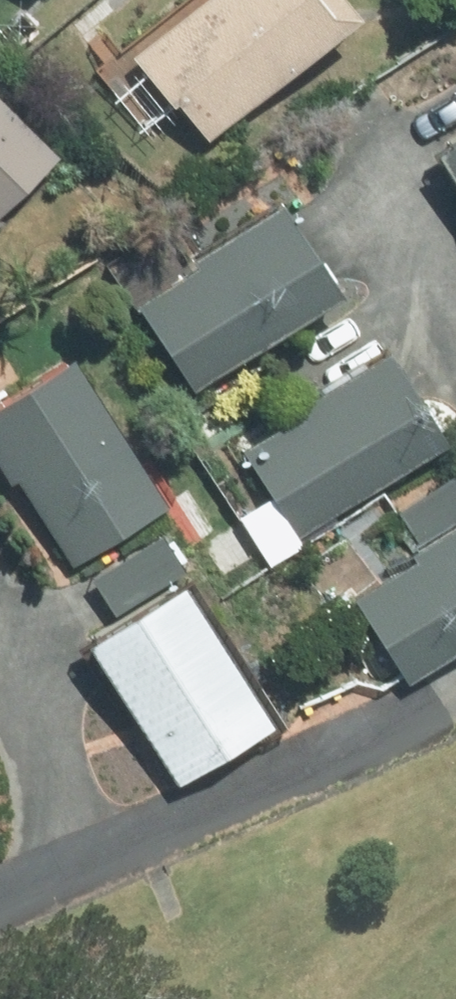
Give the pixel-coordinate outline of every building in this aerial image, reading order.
[(352,20),(335,0),(187,0),(119,56),(196,148),(352,20)] [(56,156),(0,106),(0,217),(56,156)] [(423,157),(455,208),(455,136),(423,157)] [(266,206),(124,308),(195,406),(337,304),(266,206)] [(0,404),(0,475),(61,567),(157,513),(62,358),(0,404)] [(434,448),(370,360),(224,448),(286,544),(434,448)] [(342,597),(398,678),(455,645),(455,519),(342,597)] [(256,721),(163,590),(75,646),(165,785),(256,721)]
